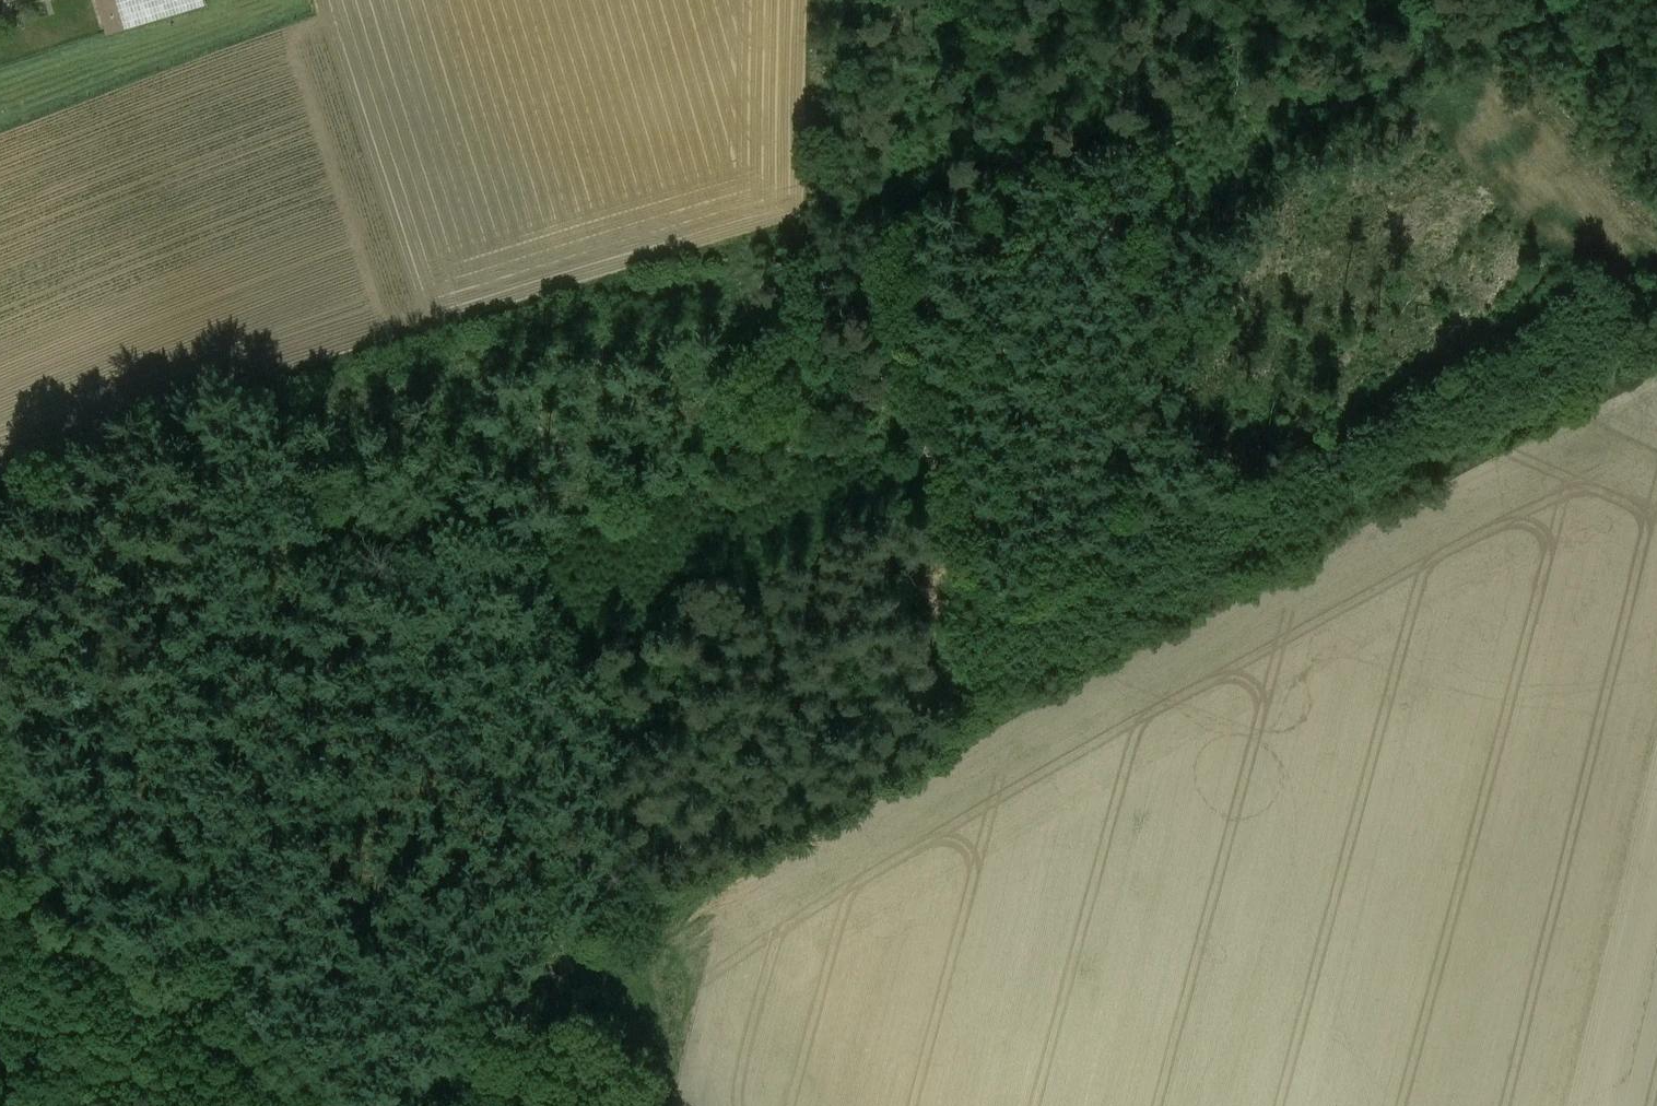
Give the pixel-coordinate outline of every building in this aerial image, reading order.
[(108,31),(205,2),(204,0),(99,0),(108,31)]
